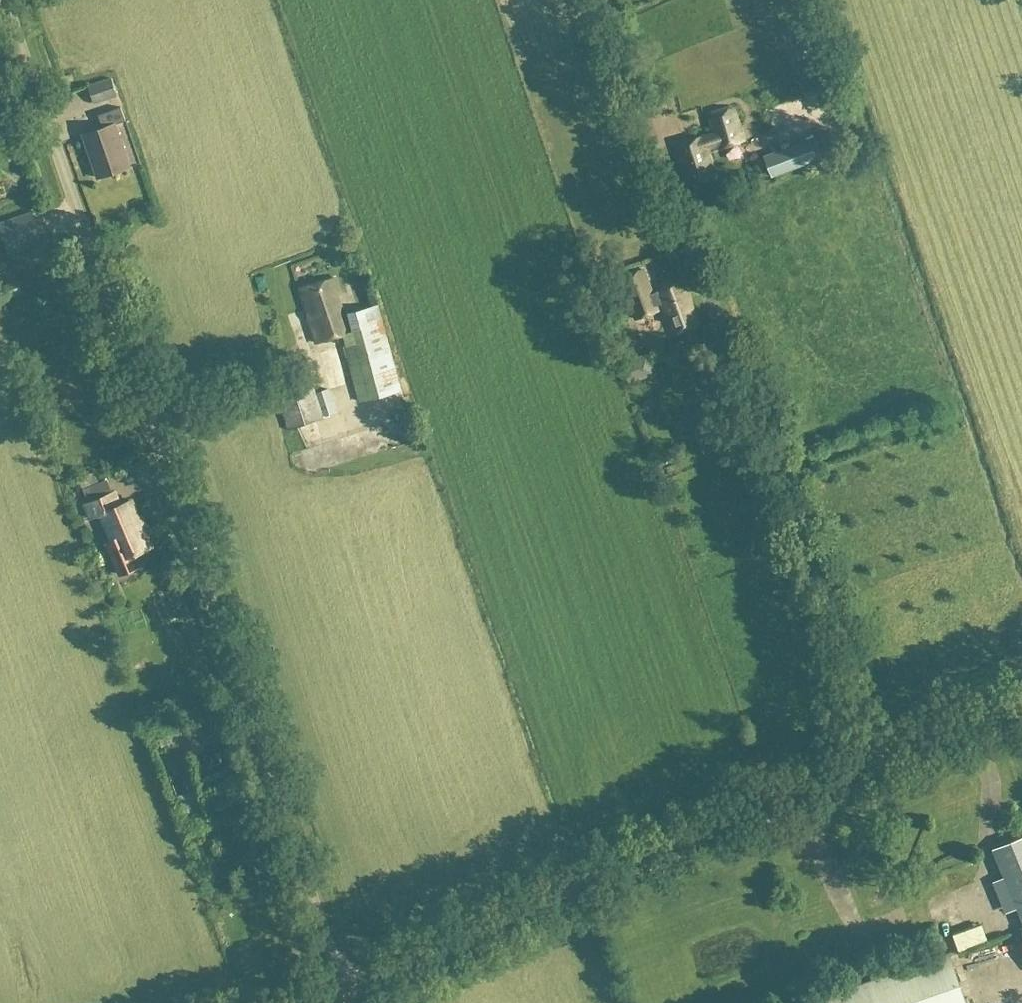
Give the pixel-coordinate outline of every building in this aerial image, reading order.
[(110,81),(87,88),(93,105),(115,98),(110,81)] [(675,99),(692,95),(690,86),(673,89),(675,99)] [(101,130),(82,137),(97,180),(128,169),(113,126),(124,123),(119,109),(97,117),(101,130)] [(698,138),(671,145),(676,161),(677,161),(683,182),(684,182),(686,187),(713,180),(705,150),(715,148),(716,151),(741,144),(732,109),(707,116),(713,137),(699,141),(698,138)] [(55,135),(70,132),(68,122),(53,125),(55,135)] [(814,138),(761,158),(770,180),(823,160),(814,138)] [(0,225),(0,227),(10,255),(41,244),(30,215),(0,225)] [(654,292),(655,296),(649,298),(640,272),(617,280),(633,322),(655,314),(653,308),(659,306),(670,338),(696,329),(679,283),(654,292)] [(315,345),(346,335),(335,300),(340,299),(334,280),(298,291),(315,345)] [(21,294),(17,281),(1,286),(5,299),(21,294)] [(352,334),(340,337),(357,403),(399,392),(377,308),(347,316),(352,334)] [(619,362),(628,385),(654,376),(646,354),(637,357),(636,356),(619,362)] [(327,391),(313,395),(306,376),(272,385),(287,431),(322,421),(321,418),(335,414),(327,391)] [(400,431),(402,416),(387,415),(385,429),(400,431)] [(91,474),(77,480),(82,492),(96,485),(91,474)] [(112,495),(105,481),(96,485),(82,492),(89,505),(84,507),(89,520),(99,516),(111,543),(106,545),(119,576),(135,569),(130,557),(150,549),(130,503),(118,508),(112,495)] [(992,852),(1021,925),(1021,839),(992,852)] [(950,953),(829,994),(832,1002),(967,1002),(950,953)]
